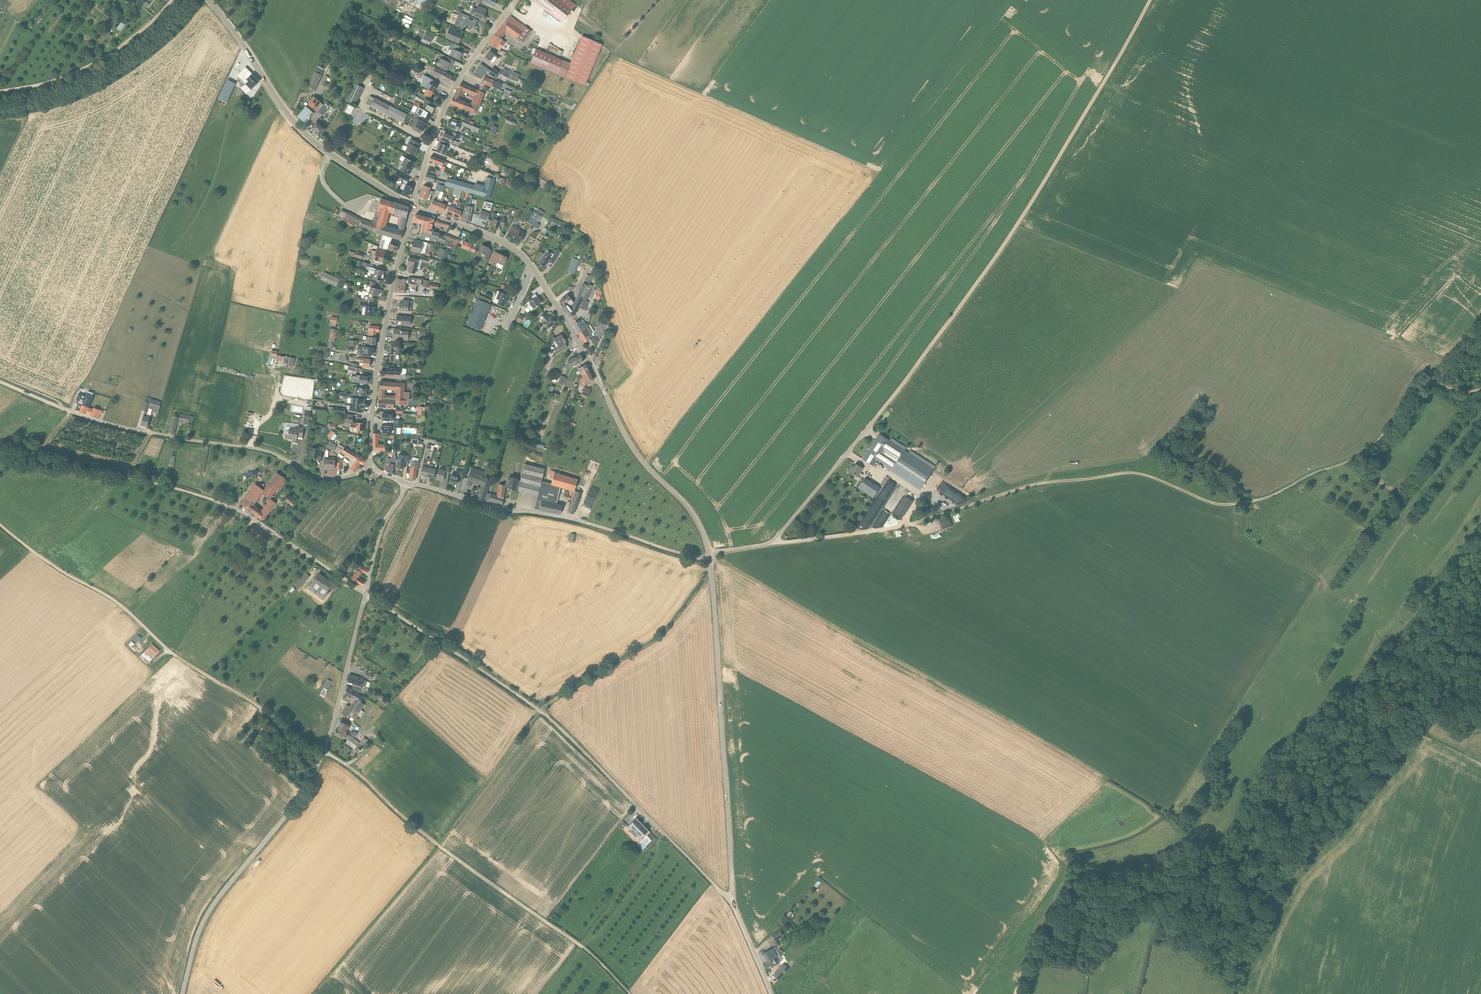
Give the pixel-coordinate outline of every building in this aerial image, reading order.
[(533,0),(562,23),(576,5),(570,0),(533,0)] [(472,8),(470,14),(472,15),(484,20),(485,16),(484,16),(487,10),(477,6),(476,9),(472,7),(472,8)] [(455,11),(454,13),(457,15),(457,14),(458,14),(459,14),(454,25),(458,27),(459,25),(459,26),(466,29),(469,30),(471,26),(474,28),(478,20),(474,18),(473,21),(469,19),(469,18),(470,17),(462,13),(461,13),(459,12),(459,13),(455,11)] [(405,15),(403,21),(411,24),(414,18),(405,15)] [(517,39),(523,43),(530,32),(510,16),(500,27),(517,39)] [(449,30),(446,37),(458,43),(460,38),(461,38),(462,34),(455,31),(454,32),(449,30)] [(426,31),(423,39),(429,42),(432,34),(426,31)] [(495,35),(488,44),(500,50),(505,43),(504,42),(505,41),(501,38),(504,35),(497,31),(495,35)] [(570,64),(564,78),(584,86),(586,82),(600,49),(602,44),(594,41),(582,36),(570,64)] [(450,56),(459,60),(462,53),(456,50),(458,46),(453,43),(450,49),(453,50),(450,56)] [(558,75),(564,61),(536,49),(530,63),(558,75)] [(490,51),(485,58),(489,61),(490,60),(493,63),(496,59),(498,60),(499,57),(490,51)] [(438,67),(442,69),(447,71),(449,66),(451,68),(454,61),(446,57),(445,60),(440,58),(438,62),(439,63),(438,67)] [(478,75),(482,78),(485,74),(487,76),(494,79),(498,72),(492,68),(490,71),(482,65),(478,69),(477,69),(475,72),(477,74),(477,75),(478,75)] [(436,67),(432,74),(440,78),(452,84),(455,79),(436,67)] [(240,78),(237,80),(243,86),(246,84),(251,89),(259,82),(246,69),(245,68),(239,74),(238,75),(240,78)] [(323,72),(317,69),(308,86),(315,89),(323,72)] [(424,79),(420,86),(421,86),(424,87),(427,89),(433,92),(436,86),(434,85),(430,83),(432,80),(424,75),(422,79),(424,79)] [(484,77),(482,84),(485,85),(486,86),(487,86),(487,85),(490,87),(491,87),(494,88),(499,90),(502,84),(498,82),(494,80),(484,76),(484,77)] [(222,91),(219,98),(227,102),(227,101),(232,90),(235,84),(227,80),(222,91)] [(471,95),(474,89),(471,88),(461,83),(456,92),(460,94),(461,93),(463,94),(464,92),(471,95)] [(355,105),(363,89),(353,84),(345,100),(355,105)] [(487,86),(486,86),(485,85),(482,84),(479,91),(484,93),(487,86)] [(420,93),(418,96),(425,100),(427,96),(430,98),(433,92),(427,89),(424,95),(420,93)] [(471,95),(470,97),(471,98),(473,98),(474,99),(472,103),(477,104),(479,105),(480,106),(485,93),(484,93),(479,91),(477,90),(474,89),(471,95)] [(450,103),(465,109),(468,103),(458,99),(460,94),(456,92),(450,103)] [(403,123),(407,114),(375,98),(370,96),(366,103),(371,106),(370,106),(403,123)] [(306,123),(315,112),(322,104),(315,97),(298,117),(298,116),(298,117),(306,123)] [(415,101),(413,105),(418,107),(432,114),(434,108),(424,103),(422,106),(419,105),(420,103),(415,101)] [(322,104),(315,112),(319,114),(322,116),(328,109),(330,106),(327,103),(325,106),(322,104)] [(468,103),(465,109),(477,114),(478,111),(480,106),(479,105),(477,104),(472,103),(471,105),(468,103)] [(344,111),(351,114),(354,107),(347,104),(344,111)] [(418,107),(415,113),(422,116),(421,117),(421,119),(426,122),(427,119),(429,120),(432,114),(418,107)] [(320,117),(313,126),(312,125),(310,127),(316,132),(315,133),(319,136),(325,130),(325,129),(327,127),(322,122),(323,120),(320,117)] [(414,130),(420,133),(421,130),(423,131),(425,128),(423,127),(426,123),(419,119),(415,127),(414,130)] [(450,120),(447,126),(458,130),(460,124),(450,120)] [(463,122),(462,125),(473,130),(474,126),(473,126),(468,124),(463,122)] [(441,140),(449,143),(457,146),(458,143),(452,140),(454,137),(458,139),(460,134),(453,132),(451,136),(444,133),(441,140)] [(419,143),(411,139),(408,143),(410,144),(406,151),(414,156),(417,151),(415,150),(419,143)] [(445,154),(446,150),(448,151),(449,151),(450,151),(450,150),(450,149),(450,148),(449,148),(448,147),(449,143),(441,140),(437,151),(445,154)] [(483,150),(490,152),(492,148),(490,147),(492,144),(488,143),(487,146),(485,145),(483,150)] [(447,173),(449,168),(446,167),(448,162),(444,161),(431,156),(429,160),(442,165),(440,171),(447,173)] [(400,170),(409,175),(412,169),(410,169),(414,162),(406,158),(403,162),(405,162),(403,166),(402,166),(400,169),(401,169),(400,170)] [(427,174),(425,180),(433,182),(445,185),(454,188),(464,191),(465,191),(470,193),(471,193),(474,185),(448,178),(446,182),(434,179),(435,176),(438,177),(439,174),(446,176),(447,173),(440,171),(436,170),(436,173),(428,170),(427,174)] [(394,175),(407,182),(410,178),(397,171),(394,175)] [(412,187),(406,185),(402,183),(400,188),(398,187),(396,191),(402,195),(408,197),(412,187)] [(423,185),(421,192),(429,194),(429,193),(433,195),(434,192),(430,191),(431,185),(427,184),(426,186),(423,185)] [(443,192),(445,186),(437,184),(435,189),(443,192)] [(461,201),(462,198),(463,193),(464,191),(454,188),(452,194),(460,196),(460,198),(459,201),(461,201)] [(421,192),(421,194),(420,198),(423,199),(422,201),(426,202),(429,194),(421,192)] [(440,200),(437,210),(443,212),(445,205),(442,204),(443,199),(445,196),(442,195),(441,198),(440,200)] [(437,198),(436,201),(433,200),(430,207),(437,210),(440,200),(437,198)] [(400,240),(404,228),(406,217),(409,207),(381,199),(377,210),(375,210),(372,222),(370,230),(372,232),(376,233),(381,235),(392,238),(392,237),(400,240)] [(493,203),(485,202),(484,205),(487,206),(486,209),(490,211),(493,203)] [(453,216),(459,218),(463,208),(457,206),(455,209),(453,216)] [(464,210),(461,222),(469,224),(473,207),(470,206),(467,206),(466,206),(465,211),(464,210)] [(449,207),(447,214),(453,216),(455,209),(449,207)] [(342,209),(339,214),(339,215),(346,218),(359,226),(362,219),(348,212),(342,209)] [(487,220),(489,213),(481,210),(479,217),(487,220)] [(526,221),(537,229),(540,224),(537,223),(542,216),(535,211),(530,218),(529,217),(526,221)] [(423,224),(425,217),(416,214),(414,216),(413,221),(423,224)] [(503,226),(505,221),(506,219),(496,215),(494,219),(493,218),(490,225),(498,228),(499,225),(503,226)] [(437,233),(431,231),(432,224),(448,228),(447,230),(448,230),(449,225),(443,223),(438,222),(438,221),(434,220),(434,219),(428,218),(424,232),(428,234),(436,236),(453,244),(456,245),(458,239),(455,238),(455,239),(449,236),(442,234),(442,233),(438,232),(437,233)] [(558,228),(561,222),(554,218),(550,225),(558,228)] [(513,224),(506,235),(520,243),(526,233),(519,229),(520,228),(513,224)] [(428,234),(427,237),(436,240),(435,240),(455,249),(456,246),(453,245),(453,244),(436,236),(428,234)] [(384,249),(391,251),(396,252),(397,246),(393,245),(393,244),(390,243),(390,242),(391,242),(392,238),(381,235),(381,236),(384,238),(384,240),(387,241),(384,249)] [(411,251),(420,254),(423,242),(414,239),(413,244),(412,244),(411,251)] [(464,242),(462,246),(461,247),(474,253),(476,248),(469,245),(470,244),(464,242)] [(489,248),(482,245),(479,251),(478,251),(476,255),(480,257),(482,254),(486,255),(484,259),(487,260),(491,251),(488,250),(489,248)] [(374,259),(382,262),(386,250),(377,248),(376,251),(372,250),(370,257),(374,259)] [(446,250),(440,248),(437,256),(433,255),(432,257),(442,261),(446,250)] [(553,264),(557,257),(561,252),(556,249),(553,254),(547,251),(545,254),(539,264),(544,267),(547,261),(553,264)] [(503,266),(507,257),(499,253),(497,256),(493,254),(490,262),(496,265),(497,263),(503,266)] [(410,265),(408,272),(414,273),(418,260),(409,258),(407,264),(410,265)] [(579,260),(574,258),(568,272),(574,274),(579,260)] [(368,272),(383,276),(385,271),(370,267),(368,272)] [(336,286),(340,279),(324,272),(321,280),(336,286)] [(373,279),(384,282),(385,279),(383,278),(383,276),(371,273),(369,279),(373,281),(373,279)] [(403,285),(403,284),(401,283),(401,285),(396,285),(394,292),(405,293),(405,285),(403,285)] [(575,315),(578,307),(582,299),(588,286),(584,283),(583,283),(574,304),(571,300),(562,306),(571,318),(575,315)] [(378,295),(380,289),(375,288),(375,285),(368,284),(368,286),(370,287),(369,292),(378,295)] [(493,302),(497,304),(504,307),(506,302),(504,302),(507,295),(497,291),(493,302)] [(477,299),(489,304),(491,300),(484,297),(478,295),(477,299)] [(534,295),(524,301),(528,306),(530,305),(533,309),(542,303),(539,299),(537,300),(536,298),(537,297),(534,299),(532,296),(534,295)] [(568,295),(559,301),(562,306),(571,300),(568,295)] [(362,315),(366,316),(374,316),(372,316),(372,313),(374,313),(375,306),(369,306),(369,301),(359,297),(356,296),(355,301),(360,302),(360,307),(363,307),(362,315)] [(472,301),(475,302),(466,325),(480,330),(491,304),(489,304),(477,299),(474,298),(472,301)] [(399,310),(411,311),(412,301),(402,300),(402,304),(399,303),(399,310)] [(546,312),(539,317),(543,322),(543,323),(547,328),(555,322),(550,317),(549,317),(545,313),(546,312)] [(396,323),(396,324),(410,326),(410,317),(401,317),(401,315),(396,315),(396,320),(393,320),(393,322),(396,323)] [(579,333),(588,327),(586,323),(581,326),(578,321),(576,322),(576,323),(574,324),(579,333)] [(603,332),(603,331),(607,325),(602,321),(598,327),(597,327),(597,328),(594,332),(593,333),(594,333),(593,334),(595,336),(597,340),(603,332)] [(368,336),(375,337),(376,332),(379,332),(379,327),(370,325),(369,328),(368,336)] [(592,334),(588,327),(579,333),(585,343),(587,341),(594,337),(595,336),(593,334),(594,333),(593,333),(592,334)] [(337,329),(331,328),(328,341),(334,342),(335,339),(336,339),(337,336),(335,336),(337,329)] [(408,340),(408,331),(402,331),(401,329),(395,329),(394,338),(408,340)] [(566,342),(561,334),(555,338),(554,337),(550,339),(552,343),(553,343),(556,348),(554,349),(557,353),(566,347),(563,344),(566,342)] [(368,344),(375,345),(376,338),(377,338),(375,338),(375,337),(368,336),(364,335),(363,339),(369,339),(368,344)] [(590,346),(596,342),(594,337),(587,341),(590,346)] [(373,355),(373,348),(358,346),(358,350),(365,351),(364,354),(373,355)] [(399,362),(399,359),(403,359),(403,355),(400,355),(400,354),(391,353),(390,361),(399,362)] [(577,364),(584,361),(580,354),(574,358),(577,364)] [(276,361),(287,363),(288,357),(285,356),(285,357),(277,355),(276,361)] [(370,360),(356,358),(356,361),(360,362),(360,363),(363,364),(362,367),(369,367),(370,360)] [(568,361),(566,366),(567,369),(577,364),(574,358),(568,361)] [(578,369),(581,375),(589,371),(586,365),(578,369)] [(585,384),(593,380),(589,371),(581,375),(581,377),(580,377),(581,379),(579,379),(582,385),(585,384)] [(367,384),(368,377),(357,375),(358,376),(358,377),(355,377),(354,382),(360,383),(360,385),(364,385),(364,383),(367,384)] [(561,375),(558,383),(563,385),(566,378),(563,377),(564,376),(561,375)] [(379,392),(384,392),(384,389),(396,390),(396,396),(379,396),(379,399),(396,400),(404,400),(405,383),(380,382),(379,392)] [(365,396),(366,389),(356,387),(355,394),(365,396)] [(580,395),(587,398),(591,390),(584,387),(580,395)] [(88,407),(91,400),(92,397),(86,394),(86,396),(79,393),(76,400),(83,403),(82,405),(88,407)] [(350,404),(364,405),(365,402),(364,401),(364,399),(358,397),(358,398),(351,397),(350,404)] [(160,406),(152,404),(149,403),(148,406),(155,408),(154,412),(158,414),(160,406)] [(363,413),(364,405),(350,404),(349,410),(355,411),(363,413)] [(91,416),(98,418),(101,410),(94,408),(93,409),(88,407),(82,405),(80,412),(85,414),(85,413),(91,415),(91,416)] [(143,416),(141,424),(147,426),(152,409),(149,408),(148,412),(146,411),(146,412),(144,411),(143,416)] [(174,434),(177,421),(181,422),(182,418),(188,420),(188,417),(174,414),(172,421),(169,433),(174,434)] [(353,418),(347,418),(346,426),(353,426),(352,432),(360,433),(360,430),(363,431),(363,423),(357,422),(357,423),(353,422),(353,418)] [(396,433),(397,427),(402,427),(402,424),(394,423),(393,427),(391,427),(391,426),(381,426),(381,433),(396,433)] [(298,427),(298,428),(286,427),(285,434),(288,434),(288,439),(293,439),(293,441),(297,441),(297,437),(302,438),(304,428),(298,427)] [(327,436),(333,440),(337,435),(335,434),(335,433),(332,431),(327,436)] [(379,434),(373,433),(374,450),(385,450),(385,445),(378,445),(378,439),(379,439),(379,434)] [(879,434),(876,438),(863,459),(873,466),(876,461),(891,471),(899,459),(895,456),(901,448),(879,434)] [(325,448),(335,451),(336,446),(330,444),(331,442),(328,441),(325,448)] [(336,449),(347,455),(347,456),(355,460),(357,454),(339,444),(336,449)] [(311,448),(310,457),(316,458),(316,459),(321,460),(322,453),(317,452),(318,449),(311,448)] [(332,457),(328,457),(328,450),(326,449),(325,459),(324,459),(324,469),(328,469),(328,468),(334,469),(335,460),(332,459),(332,457)] [(891,471),(915,486),(920,490),(921,489),(923,491),(924,489),(922,488),(925,484),(927,485),(928,484),(926,482),(928,479),(930,480),(931,479),(929,477),(931,478),(932,477),(930,475),(933,471),(935,472),(936,471),(934,469),(905,450),(891,471)] [(362,465),(366,459),(357,454),(355,460),(350,470),(353,472),(354,471),(355,472),(360,463),(362,465)] [(389,463),(385,462),(384,470),(392,473),(396,462),(395,455),(392,455),(389,463)] [(398,463),(396,463),(395,468),(397,468),(397,469),(403,469),(405,461),(408,462),(409,456),(399,455),(398,463)] [(412,461),(410,479),(415,480),(417,469),(419,469),(419,463),(416,462),(412,461)] [(422,466),(420,475),(427,477),(430,464),(427,463),(426,467),(422,466)] [(561,487),(551,484),(542,481),(545,469),(525,463),(520,481),(518,491),(537,496),(536,500),(542,501),(556,504),(561,487)] [(850,468),(848,472),(853,476),(854,474),(858,476),(863,468),(856,463),(852,469),(850,468)] [(430,464),(427,477),(434,478),(436,469),(432,468),(433,465),(430,464)] [(439,469),(436,479),(443,481),(445,476),(448,477),(450,467),(446,466),(445,470),(439,469)] [(484,499),(485,496),(490,480),(484,478),(486,473),(472,468),(466,485),(470,486),(472,480),(482,484),(479,494),(472,493),(471,497),(484,500),(484,499)] [(459,476),(462,477),(463,471),(456,469),(455,474),(452,474),(449,482),(456,484),(459,476)] [(551,484),(561,487),(574,491),(577,479),(554,472),(551,484)] [(270,499),(284,478),(277,473),(269,483),(263,493),(263,492),(262,493),(270,499)] [(507,478),(507,480),(506,485),(507,485),(506,488),(513,490),(513,491),(518,492),(518,491),(520,481),(518,480),(518,479),(509,476),(508,478),(507,478)] [(880,488),(865,478),(858,488),(873,498),(880,488)] [(882,501),(887,504),(898,484),(888,479),(877,500),(882,502),(882,501)] [(246,498),(241,504),(255,514),(258,509),(253,506),(263,490),(255,484),(246,498)] [(503,497),(505,485),(499,484),(497,495),(491,493),(489,501),(502,505),(503,497)] [(568,512),(573,514),(581,493),(575,491),(568,512)] [(904,496),(894,512),(902,518),(913,501),(904,496)] [(291,505),(294,507),(296,505),(294,502),(289,497),(286,500),(291,505)] [(258,509),(255,514),(263,520),(269,512),(276,503),(271,499),(262,512),(258,509)] [(540,510),(542,501),(536,500),(534,509),(540,510)] [(562,505),(556,504),(542,501),(540,510),(560,514),(562,505)] [(271,538),(254,525),(250,531),(267,544),(271,538)] [(365,582),(363,581),(358,578),(362,572),(367,574),(368,570),(359,566),(357,570),(351,579),(363,586),(365,582)] [(307,573),(298,582),(301,585),(310,577),(307,573)] [(329,592),(327,591),(333,584),(320,574),(314,582),(315,583),(312,587),(325,597),(329,592)] [(138,635),(132,640),(136,643),(141,638),(138,635)] [(139,657),(147,664),(160,651),(152,644),(139,657)] [(364,679),(349,674),(347,681),(361,686),(362,686),(365,687),(367,681),(363,680),(364,679)] [(328,690),(327,689),(331,682),(328,679),(323,687),(324,687),(319,695),(324,698),(327,693),(327,692),(328,690)] [(344,694),(351,697),(354,692),(355,693),(358,695),(362,687),(354,685),(352,690),(347,687),(344,694)] [(353,721),(357,715),(361,718),(364,712),(361,710),(364,704),(360,702),(363,698),(358,695),(355,693),(354,692),(351,697),(355,700),(350,707),(347,705),(345,708),(348,710),(346,713),(343,710),(341,713),(349,719),(353,721)] [(334,734),(339,736),(347,739),(348,740),(346,743),(354,748),(352,751),(355,753),(357,751),(356,751),(362,743),(365,745),(368,740),(364,737),(361,742),(360,742),(351,736),(346,734),(350,726),(349,726),(350,723),(342,718),(338,729),(337,728),(334,734)] [(253,730),(247,737),(253,742),(259,735),(253,730)] [(636,818),(627,827),(630,830),(629,831),(635,837),(636,836),(639,839),(648,830),(636,818)] [(779,931),(771,935),(775,941),(783,937),(779,931)] [(762,954),(766,961),(776,956),(772,949),(762,954)] [(776,956),(766,961),(765,962),(768,968),(779,962),(779,961),(782,960),(779,954),(776,956)] [(778,979),(785,972),(780,967),(773,975),(778,979)]
